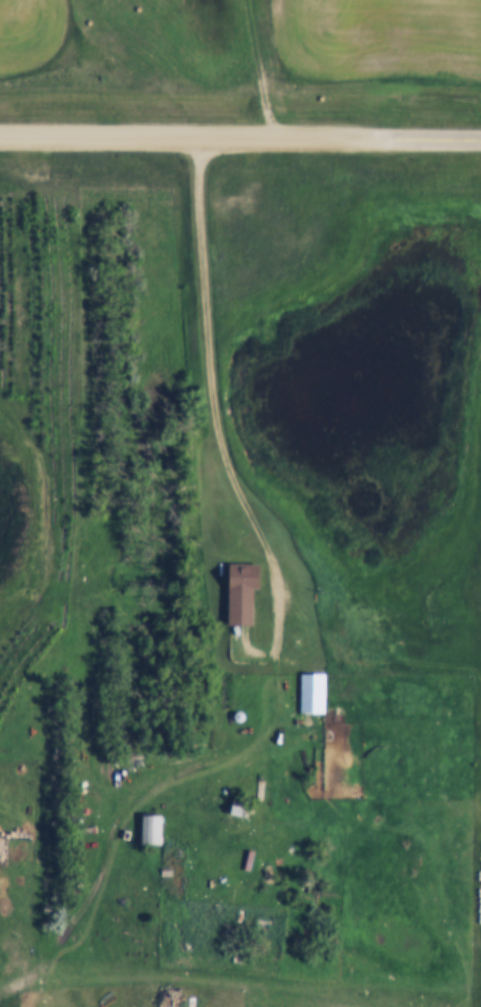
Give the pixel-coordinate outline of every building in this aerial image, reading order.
[(256,626),(257,589),(266,589),(267,563),(232,563),(230,625),(256,626)] [(328,674),(302,674),(302,714),(328,714),(328,674)] [(145,760),(130,760),(130,769),(145,769),(145,760)] [(250,817),(250,798),(232,798),(232,817),(250,817)] [(163,815),(143,815),(143,845),(163,845),(163,815)]
